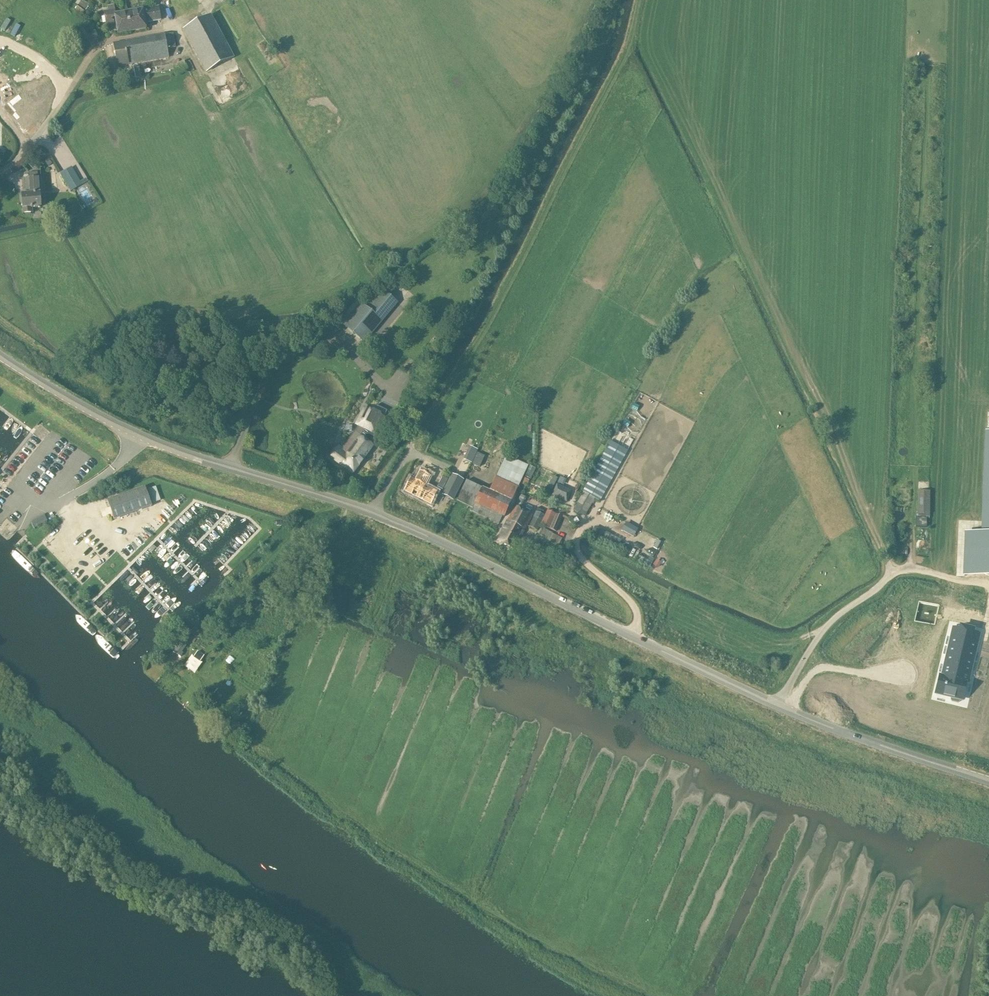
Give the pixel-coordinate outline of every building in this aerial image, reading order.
[(80,1),(75,9),(83,14),(88,7),(80,1)] [(127,12),(131,32),(146,29),(145,23),(161,20),(158,6),(143,9),(127,12)] [(119,34),(131,32),(127,12),(116,14),(114,8),(108,9),(109,13),(104,14),(107,25),(117,23),(119,34)] [(183,29),(206,72),(235,57),(211,14),(183,29)] [(165,34),(114,44),(118,66),(169,57),(167,49),(176,47),(173,33),(165,34)] [(140,66),(134,68),(136,78),(142,77),(140,66)] [(60,174),(68,188),(81,181),(78,176),(81,174),(76,165),(60,174)] [(26,178),(27,194),(22,194),(23,208),(23,213),(32,212),(32,207),(41,207),(40,193),(42,193),(41,177),(26,178)] [(344,324),(343,325),(364,343),(398,303),(384,291),(382,293),(381,293),(362,304),(361,303),(360,304),(344,324)] [(338,446),(330,458),(351,472),(352,473),(353,473),(373,447),(364,440),(369,431),(375,435),(384,417),(387,411),(376,406),(373,412),(364,407),(356,425),(360,427),(344,449),(338,446)] [(573,509),(573,510),(585,517),(615,464),(612,463),(621,448),(611,443),(590,482),(589,482),(580,499),(575,508),(574,509),(573,509)] [(471,447),(465,460),(472,463),(478,449),(471,447)] [(414,478),(407,489),(429,504),(437,491),(429,486),(433,479),(423,472),(418,480),(414,478)] [(453,475),(443,495),(452,499),(462,480),(453,475)] [(557,484),(552,495),(567,502),(569,496),(574,498),(576,493),(557,484)] [(146,488),(108,501),(106,502),(108,506),(110,506),(114,520),(152,506),(146,488)] [(511,501),(482,488),(475,503),(504,517),(511,501)] [(929,515),(930,491),(918,491),(918,514),(929,515)] [(508,520),(525,529),(531,516),(514,507),(508,520)] [(537,511),(534,517),(538,518),(542,520),(544,514),(537,511)] [(546,513),(541,524),(549,528),(554,517),(546,513)] [(549,529),(553,530),(556,532),(563,517),(556,514),(549,529)] [(916,516),(916,525),(928,526),(928,519),(930,519),(930,515),(918,515),(917,515),(917,516),(916,516)] [(35,527),(49,522),(47,516),(33,521),(35,527)] [(533,517),(529,526),(537,530),(541,521),(533,517)] [(514,549),(525,529),(508,520),(497,540),(514,549)] [(544,528),(538,539),(548,544),(548,542),(558,547),(562,538),(553,534),(553,532),(544,528)] [(965,574),(969,574),(970,574),(971,575),(972,575),(972,576),(973,576),(974,576),(975,576),(976,575),(977,575),(977,574),(978,574),(983,574),(985,576),(987,577),(988,577),(988,533),(983,533),(966,532),(965,574)] [(919,600),(915,620),(934,625),(939,605),(919,600)] [(949,621),(931,700),(967,709),(985,630),(949,621)] [(176,648),(173,651),(181,657),(184,653),(182,652),(187,644),(182,640),(181,641),(176,648)] [(197,651),(193,658),(200,662),(204,656),(197,651)]
